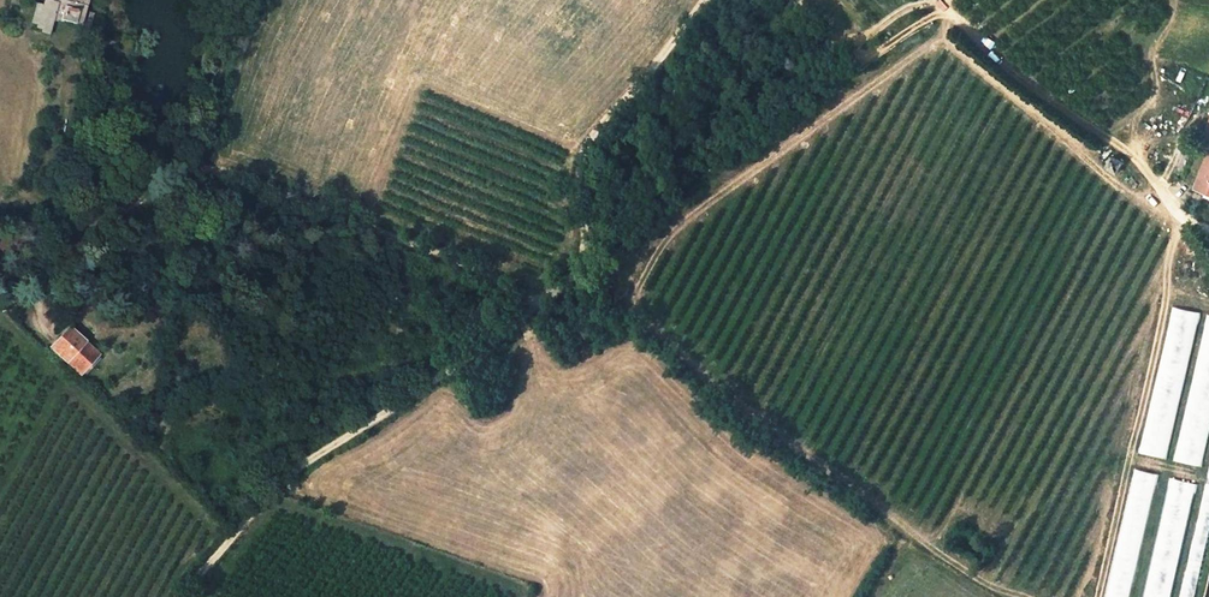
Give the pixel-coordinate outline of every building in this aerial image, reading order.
[(78,27),(77,32),(90,35),(94,16),(83,14),(84,9),(58,3),(57,7),(44,4),(44,8),(36,6),(32,24),(37,25),(37,29),(41,30),(41,33),(51,35),(53,21),(78,27)] [(1200,144),(1208,147),(1208,110),(1200,144)] [(1195,186),(1208,191),(1208,150),(1195,186)] [(1121,162),(1111,156),(1105,166),(1116,172),(1121,162)] [(586,271),(581,278),(590,286),(592,275),(586,271)] [(591,285),(592,286),(599,277),(593,274),(591,285)] [(1167,308),(1142,457),(1170,462),(1195,313),(1167,308)] [(1208,442),(1208,317),(1202,316),(1175,464),(1204,469),(1208,442)] [(96,360),(82,346),(85,342),(68,325),(55,338),(59,341),(51,350),(78,377),(96,360)] [(1183,596),(1207,596),(1208,583),(1208,446),(1183,596)] [(1155,475),(1131,470),(1105,596),(1129,596),(1155,475)] [(1191,484),(1164,479),(1144,596),(1171,596),(1191,484)]
